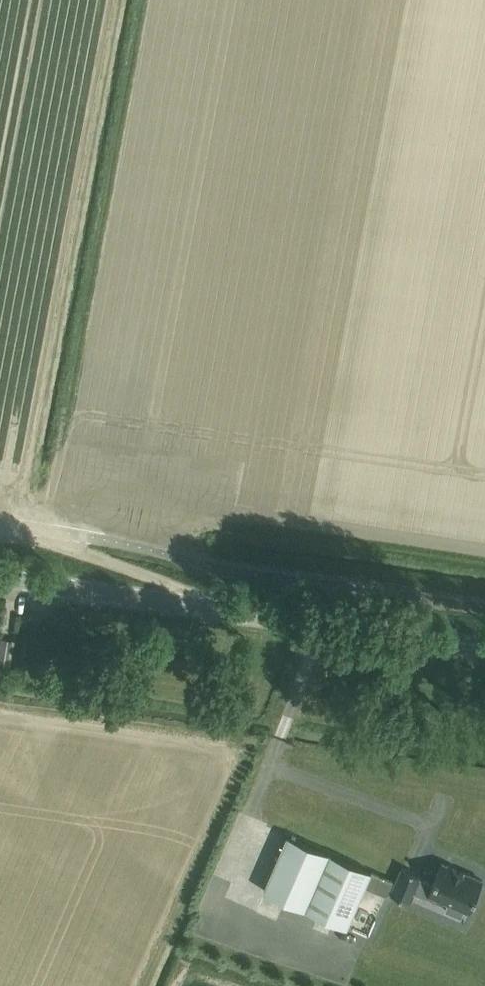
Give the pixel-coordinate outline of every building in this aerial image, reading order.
[(15,639),(2,637),(0,653),(0,670),(10,671),(15,639)] [(289,836),(265,891),(305,909),(347,927),(371,871),(289,836)] [(402,867),(390,893),(411,903),(416,894),(428,899),(430,895),(448,904),(445,910),(462,917),(465,910),(470,912),(484,878),(442,860),(432,882),(402,867)]
